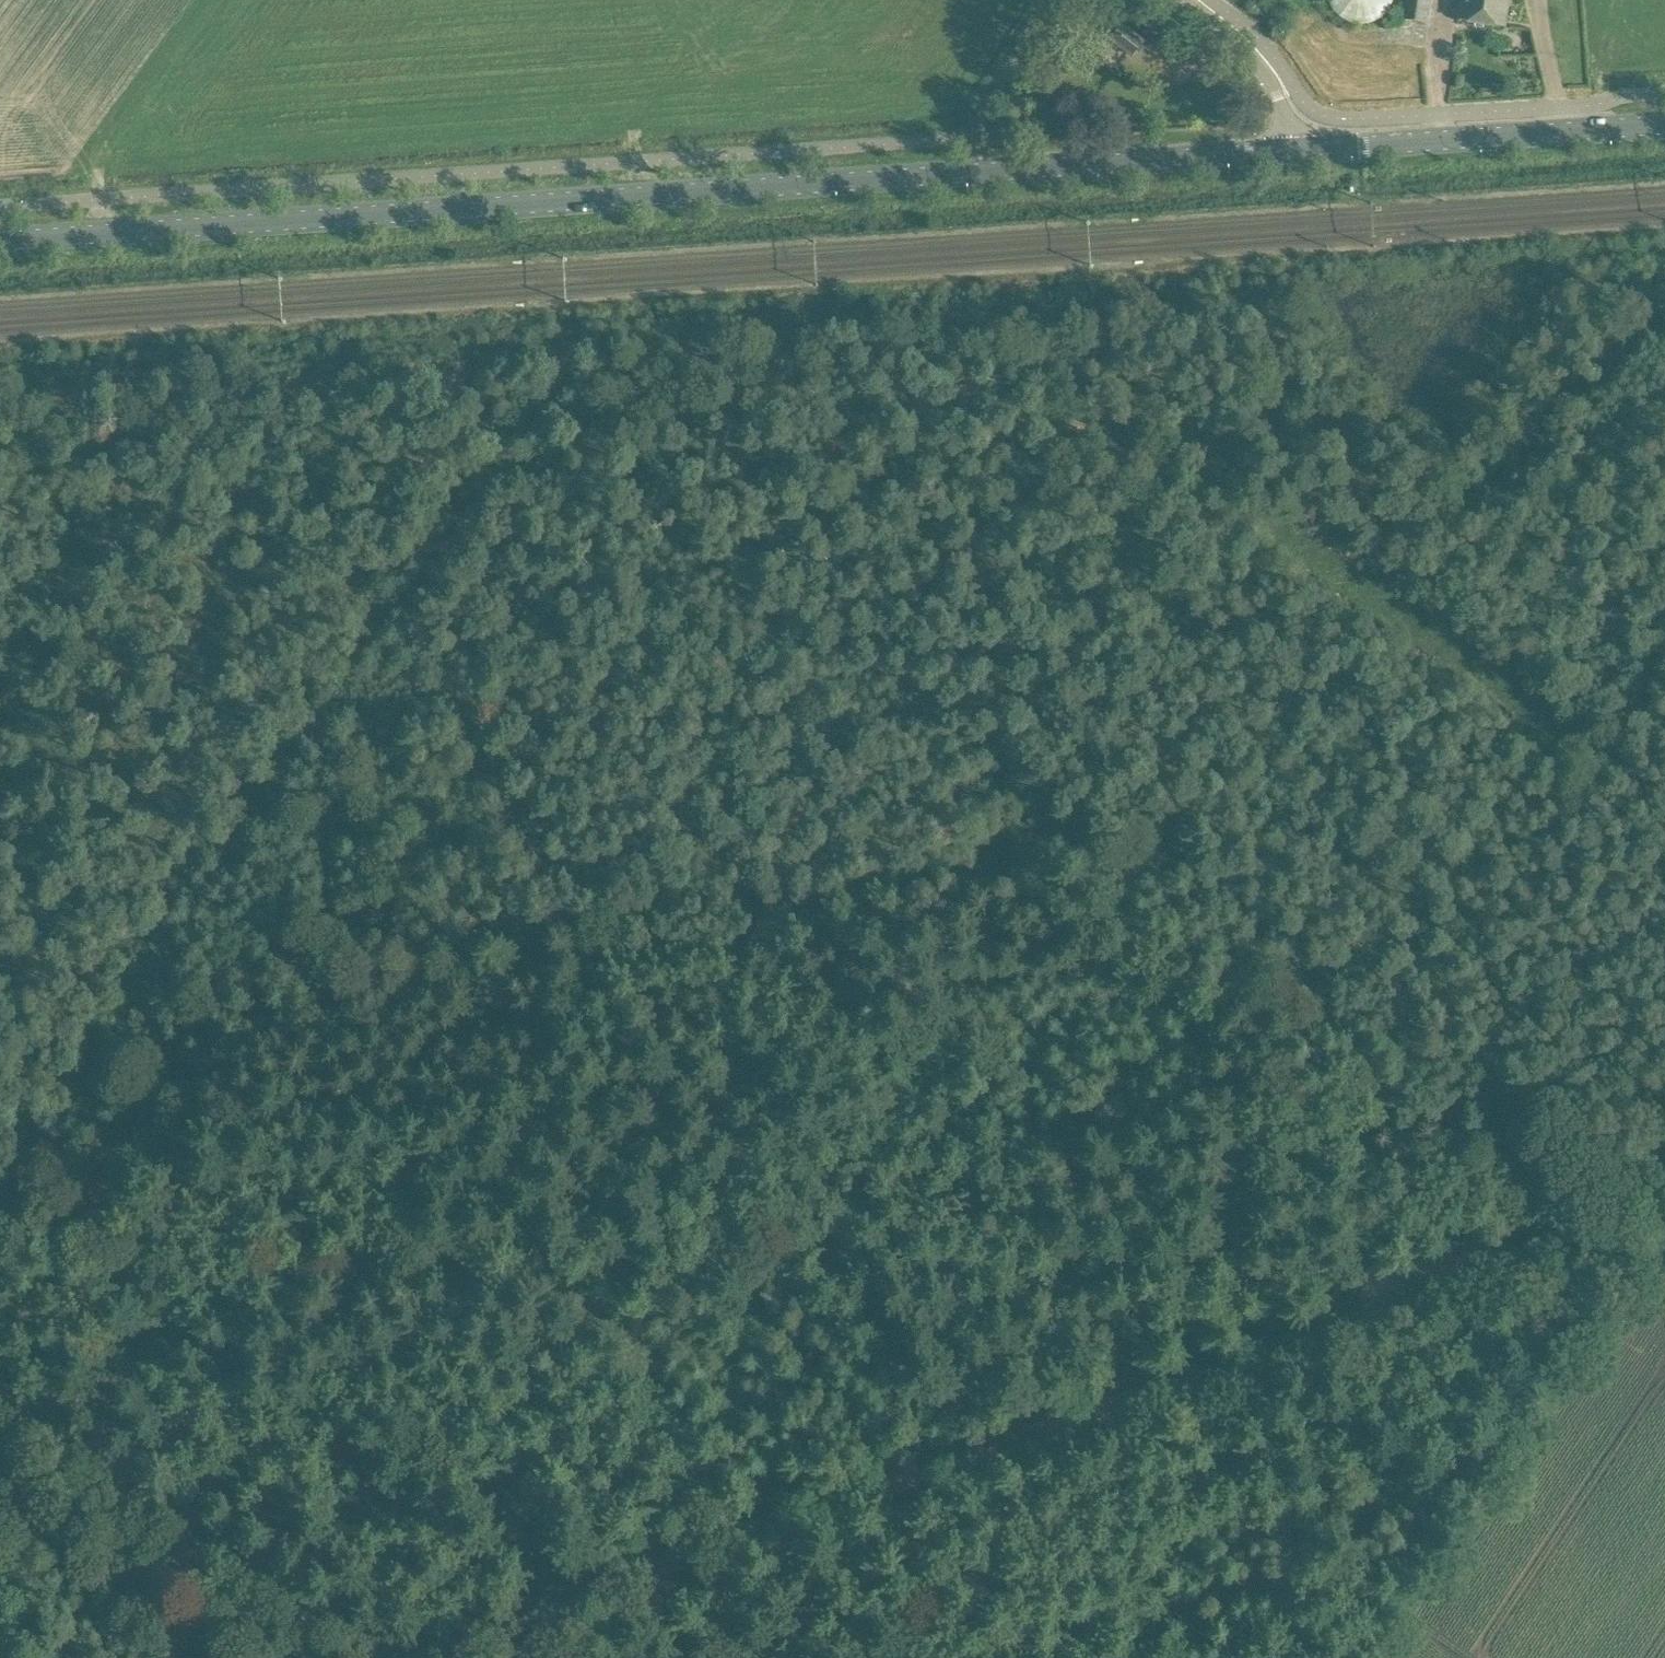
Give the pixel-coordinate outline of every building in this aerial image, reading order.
[(1394,0),(1331,0),(1354,24),(1363,14),(1371,22),(1394,0)] [(1402,18),(1428,23),(1432,0),(1405,0),(1402,18)] [(1509,0),(1463,0),(1459,19),(1505,26),(1509,0)] [(1133,56),(1144,41),(1122,24),(1111,39),(1133,56)]
